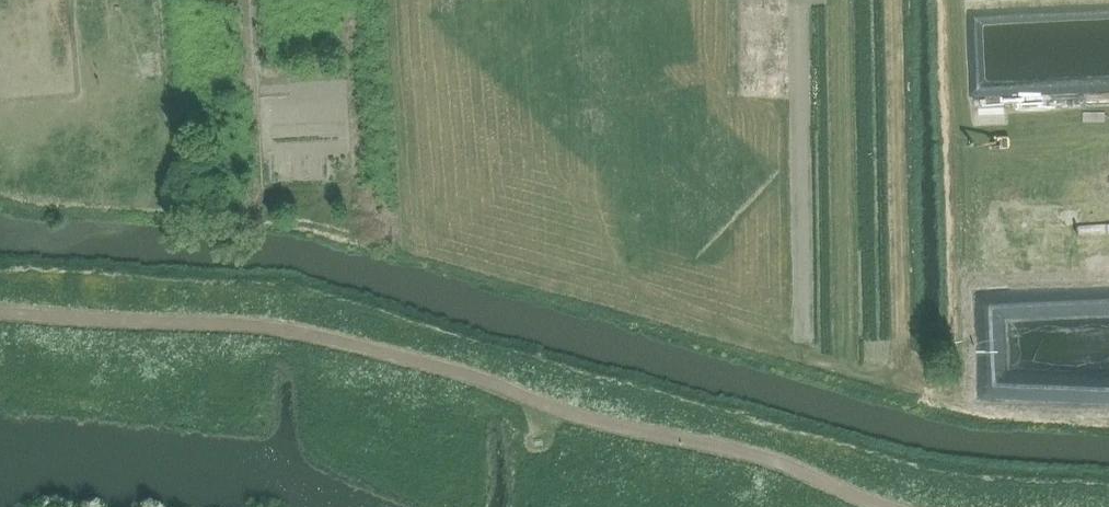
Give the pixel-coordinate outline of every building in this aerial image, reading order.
[(1108,92),(1108,61),(1090,61),(1089,34),(1060,35),(1059,20),(982,22),(984,95),(1108,92)] [(990,370),(988,351),(975,352),(977,371),(990,370)]
